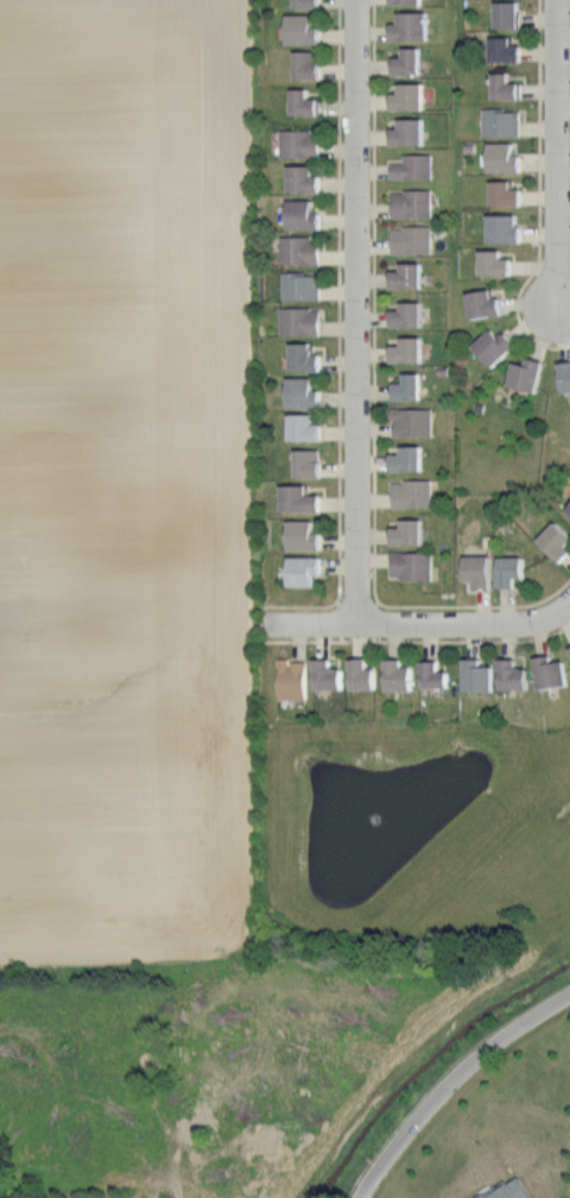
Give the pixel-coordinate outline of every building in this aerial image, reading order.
[(299,10),(323,10),(323,0),(299,0),(299,10)] [(499,1),(499,30),(522,30),(522,0),(499,1)] [(393,23),(393,42),(432,42),(431,11),(401,11),(401,21),(393,23)] [(292,15),(291,44),(327,44),(324,25),(317,25),(317,15),(292,15)] [(495,34),(494,63),(526,63),(526,42),(519,42),(519,38),(513,38),(513,34),(495,34)] [(393,55),(394,75),(424,75),(424,48),(407,48),(407,55),(393,55)] [(297,51),(298,81),(324,81),(324,50),(297,51)] [(494,71),(495,100),(522,100),(524,83),(514,81),(514,71),(494,71)] [(393,93),(393,112),(429,112),(429,83),(401,83),(401,93),(393,93)] [(296,88),(296,116),(322,118),(322,99),(312,96),(312,89),(296,88)] [(484,108),(486,138),(525,138),(525,111),(500,111),(500,108),(484,108)] [(392,128),(393,147),(428,147),(428,118),(399,118),(399,127),(392,128)] [(284,130),(284,157),(322,157),(322,133),(314,133),(314,130),(284,130)] [(492,141),(492,174),(524,174),(524,157),(517,155),(517,141),(492,141)] [(392,162),(393,179),(435,179),(435,153),(406,153),(406,163),(392,162)] [(291,164),(291,194),(324,194),(324,174),(318,174),(318,163),(291,164)] [(493,179),(493,207),(526,207),(526,189),(517,189),(517,179),(493,179)] [(393,193),(392,221),(433,221),(432,190),(406,190),(406,193),(393,193)] [(291,200),(291,232),(323,231),(324,214),(317,214),(317,201),(291,200)] [(492,213),(518,214),(518,227),(526,228),(525,242),(490,242),(492,213)] [(393,228),(393,252),(435,253),(435,223),(404,223),(404,228),(393,228)] [(285,237),(286,264),(323,265),(323,240),(314,239),(314,237),(285,237)] [(483,248),(506,248),(507,258),(514,258),(514,275),(483,276),(483,248)] [(394,270),(393,289),(425,290),(425,263),(404,261),(404,270),(394,270)] [(286,272),(286,301),(323,301),(323,273),(286,272)] [(469,291),(474,321),(506,315),(504,297),(498,298),(495,289),(469,291)] [(393,308),(393,327),(424,327),(425,302),(405,302),(405,309),(393,308)] [(285,307),(285,335),(324,336),(324,311),(314,311),(314,308),(285,307)] [(479,343),(494,329),(504,335),(507,330),(519,342),(499,366),(479,343)] [(394,343),(394,364),(426,362),(425,336),(406,336),(405,345),(394,343)] [(293,340),(318,342),(319,352),(323,352),(323,373),(292,371),(293,340)] [(517,361),(511,384),(540,393),(547,364),(531,358),(530,364),(517,361)] [(559,362),(569,361),(569,391),(562,392),(559,362)] [(395,382),(395,401),(423,401),(423,373),(408,373),(407,382),(395,382)] [(290,376),(291,408),(325,408),(325,390),(318,390),(318,376),(290,376)] [(394,409),(394,437),(435,437),(435,408),(394,409)] [(294,412),(293,441),(325,441),(324,423),(318,423),(318,415),(294,412)] [(394,454),(394,473),(426,473),(426,444),(405,444),(405,453),(394,454)] [(299,449),(299,477),(325,477),(325,462),(321,461),(321,449),(299,449)] [(393,483),(394,511),(436,511),(436,480),(406,480),(406,481),(393,483)] [(285,483),(284,512),(324,513),(325,494),(311,493),(312,484),(285,483)] [(560,507),(569,518),(569,497),(560,507)] [(394,527),(394,544),(425,544),(425,518),(405,518),(405,525),(394,527)] [(291,519),(291,550),(328,551),(327,531),(318,531),(318,519),(291,519)] [(560,519),(569,529),(569,557),(563,565),(539,542),(560,519)] [(392,551),(392,575),(399,575),(399,579),(432,579),(431,550),(392,551)] [(467,554),(468,581),(477,581),(477,586),(494,586),(494,555),(467,554)] [(292,555),(292,587),(321,587),(322,555),(292,555)] [(504,557),(501,585),(519,586),(519,574),(526,574),(526,555),(504,557)] [(317,655),(335,656),(335,666),(344,666),(344,693),(317,692),(317,655)] [(538,656),(556,655),(556,660),(566,660),(569,686),(542,691),(538,656)] [(352,656),(373,658),(373,668),(379,668),(379,691),(353,691),(352,656)] [(387,658),(387,694),(414,693),(416,667),(407,667),(406,657),(387,658)] [(467,658),(467,693),(496,692),(498,664),(486,664),(486,657),(467,658)] [(281,658),(281,700),(309,701),(309,661),(281,658)] [(501,658),(502,692),(530,692),(531,677),(527,676),(527,667),(521,667),(521,660),(501,658)] [(424,661),(445,660),(445,671),(452,671),(451,691),(424,691),(424,661)] [(515,1175),(472,1197),(527,1197),(515,1175)]
